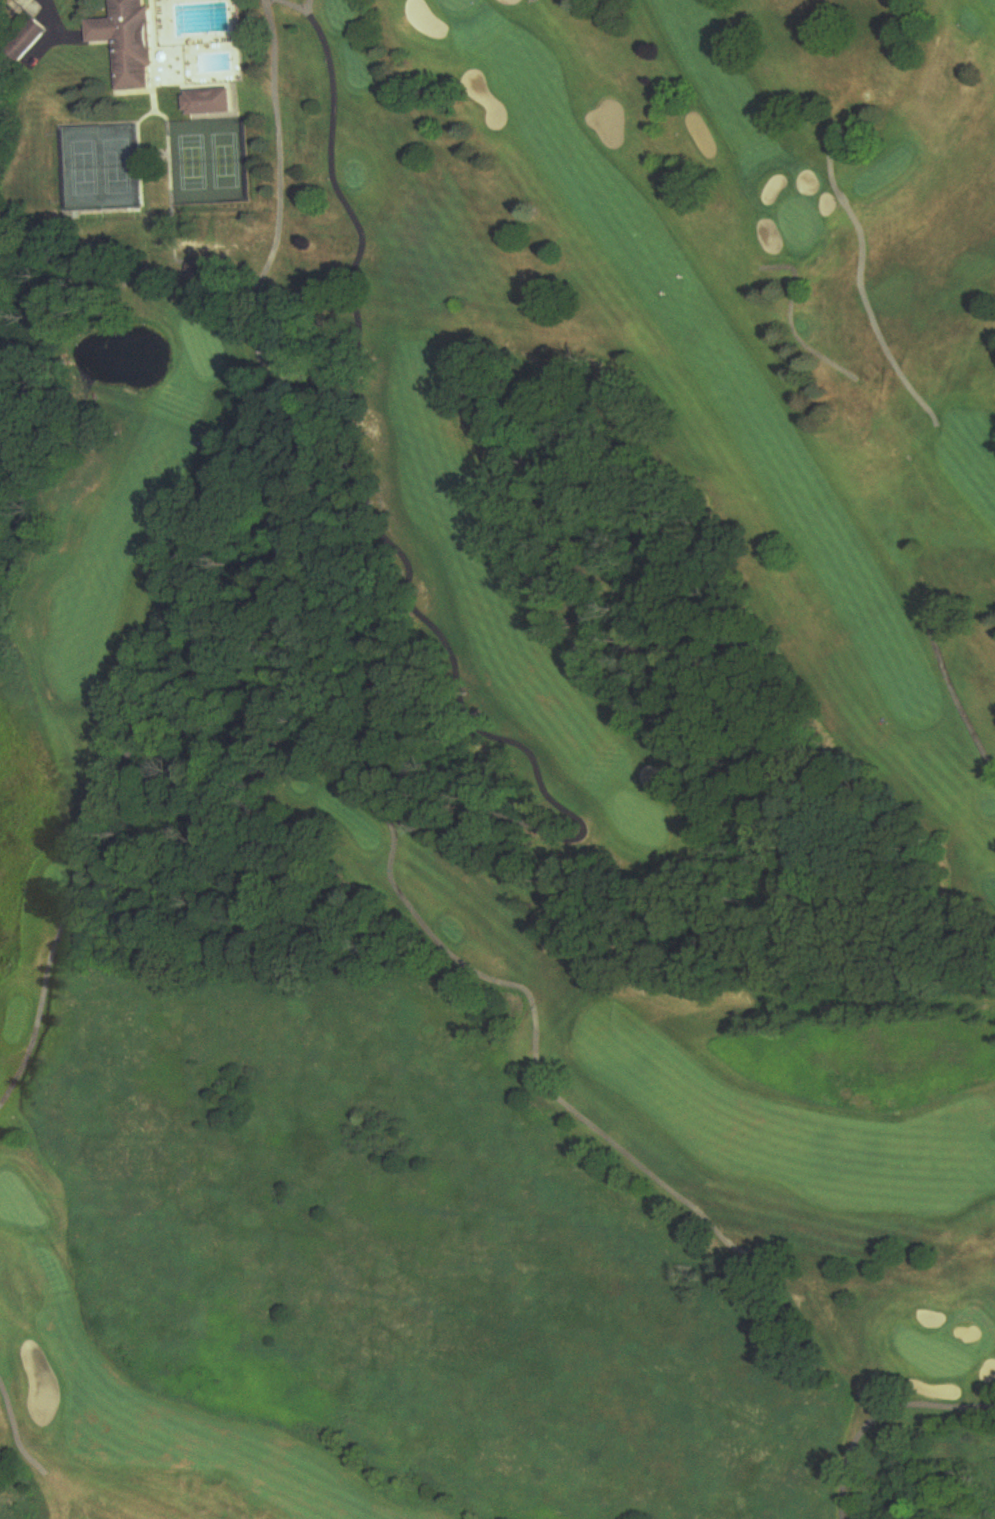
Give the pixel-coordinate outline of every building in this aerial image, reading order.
[(91,44),(118,43),(120,91),(155,90),(152,0),(114,0),(115,20),(90,21),(91,44)] [(47,31),(34,21),(8,52),(21,62),(47,31)] [(234,90),(187,92),(188,115),(235,114),(234,90)]
